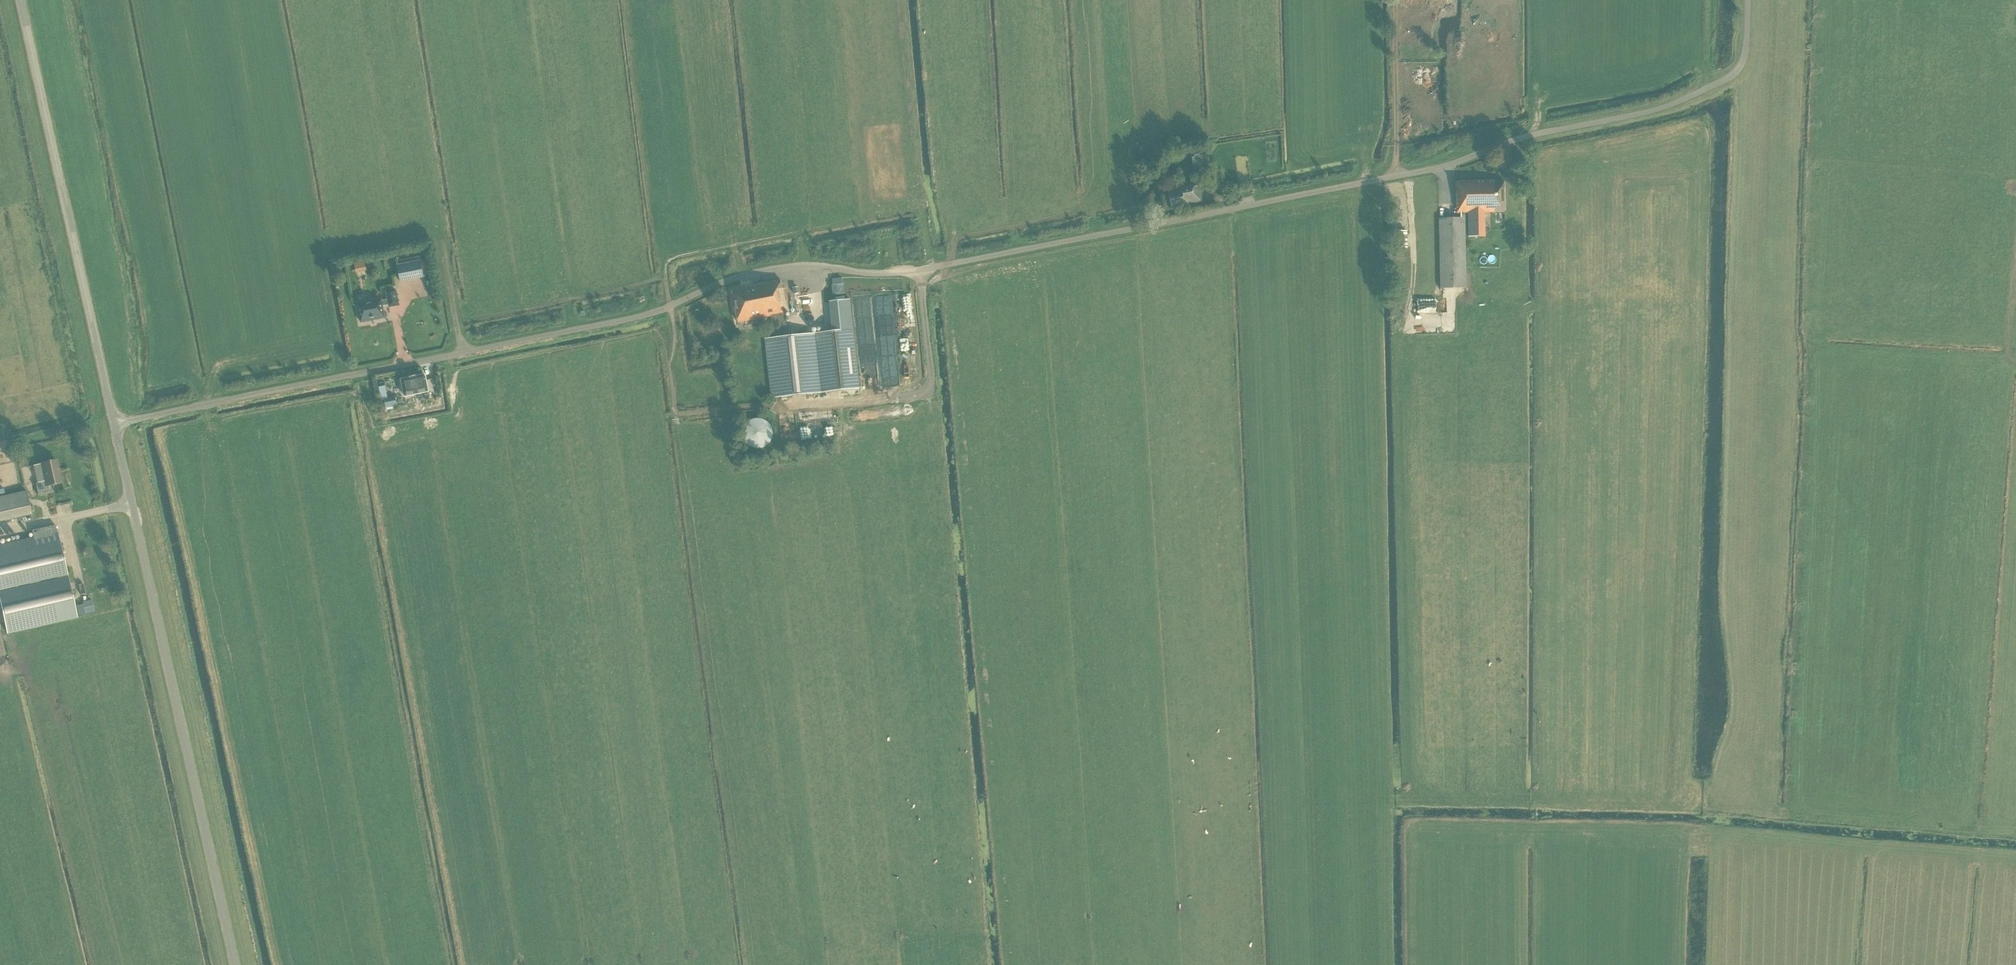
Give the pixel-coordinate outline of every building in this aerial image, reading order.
[(1204,167),(1202,152),(1191,154),(1193,169),(1204,167)] [(1484,212),(1504,211),(1503,181),(1504,181),(1503,172),(1486,173),(1486,181),(1458,182),(1458,190),(1457,190),(1457,212),(1461,212),(1461,218),(1439,218),(1441,288),(1466,287),(1465,212),(1468,212),(1469,236),(1485,235),(1484,212)] [(1193,187),(1192,181),(1178,184),(1179,191),(1168,193),(1171,207),(1182,205),(1182,208),(1204,204),(1200,186),(1193,187)] [(1395,248),(1407,247),(1407,231),(1394,231),(1395,248)] [(424,276),(421,260),(397,265),(400,281),(424,276)] [(781,281),(732,290),(738,322),(771,316),(773,338),(765,339),(772,398),(859,388),(853,329),(833,331),(788,336),(785,313),(789,313),(785,288),(783,289),(781,281)] [(844,293),(843,283),(832,285),(833,294),(844,293)] [(399,305),(396,290),(387,292),(388,299),(382,301),(382,300),(358,304),(361,322),(385,317),(383,306),(389,305),(390,307),(399,305)] [(833,331),(853,329),(849,299),(829,301),(833,331)] [(426,395),(423,379),(414,381),(414,380),(408,381),(408,382),(399,384),(402,400),(426,395)] [(743,429),(743,432),(743,435),(744,438),(745,441),(747,443),(749,445),(752,447),(755,448),(758,448),(761,448),(764,447),(766,446),(769,444),(771,441),(772,439),(773,436),(773,433),(772,430),(771,427),(770,424),(768,422),(765,420),(763,419),(760,418),(757,418),(754,419),(751,420),(748,422),(746,424),(744,426),(743,429)] [(56,460),(42,463),(46,481),(36,483),(38,495),(50,492),(49,486),(61,483),(56,460)] [(26,491),(0,497),(0,521),(32,514),(26,491)] [(56,525),(32,531),(33,539),(0,546),(0,602),(7,633),(77,617),(57,533),(56,525)]
